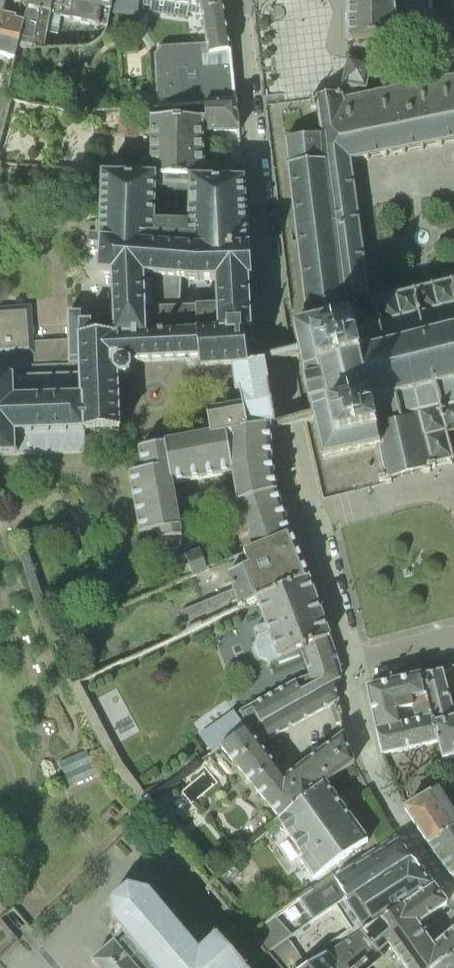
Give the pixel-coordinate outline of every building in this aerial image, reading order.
[(62,16),(65,0),(33,0),(32,4),(26,23),(17,20),(17,18),(4,15),(0,30),(0,55),(16,59),(19,50),(46,48),(48,33),(59,35),(62,16)] [(112,12),(114,0),(65,0),(62,16),(71,18),(71,20),(91,25),(100,26),(103,10),(112,12)] [(140,6),(141,0),(114,0),(112,12),(111,15),(134,19),(139,15),(140,6)] [(233,66),(231,52),(223,0),(141,0),(140,6),(188,14),(192,45),(201,44),(206,69),(233,66)] [(409,15),(422,12),(427,29),(443,24),(437,0),(418,0),(407,2),(350,9),(350,40),(399,36),(397,19),(410,17),(409,15)] [(350,9),(407,2),(418,0),(350,0),(350,9)] [(206,103),(237,101),(233,66),(206,69),(201,44),(192,45),(162,47),(155,55),(158,95),(146,95),(146,106),(206,103)] [(372,63),(349,58),(342,85),(365,91),(372,63)] [(405,87),(345,99),(342,94),(343,92),(341,92),(340,91),(340,93),(325,96),(310,99),(312,108),(319,108),(322,135),(285,139),(308,325),(292,328),(293,334),(297,349),(296,350),(297,353),(289,355),(290,362),(298,360),(301,371),(302,375),(303,375),(305,388),(304,388),(305,391),(306,391),(309,402),(308,402),(309,405),(312,417),(304,419),(305,424),(314,422),(314,424),(315,423),(318,438),(317,438),(318,442),(319,442),(323,457),(322,458),(324,463),(380,450),(387,475),(381,476),(383,482),(388,481),(388,483),(394,481),(394,479),(396,478),(395,477),(410,474),(424,470),(425,472),(426,471),(427,474),(433,472),(432,469),(437,468),(437,467),(450,464),(451,466),(453,465),(453,463),(453,456),(452,451),(453,450),(453,447),(451,447),(449,439),(450,439),(450,437),(453,436),(453,285),(452,286),(452,284),(448,284),(448,287),(435,290),(434,288),(431,289),(431,291),(416,294),(416,292),(412,293),(412,295),(398,299),(398,297),(394,298),(394,300),(380,303),(379,302),(376,303),(376,302),(372,303),(372,300),(364,248),(366,248),(365,246),(364,246),(362,230),(364,230),(363,228),(361,228),(360,213),(362,212),(362,210),(359,211),(357,195),(359,195),(359,193),(357,193),(356,188),(354,177),(357,177),(356,175),(354,175),(352,161),(367,158),(368,159),(370,159),(370,158),(385,154),(386,156),(388,155),(388,154),(404,151),(404,152),(407,152),(406,151),(422,148),(423,149),(425,149),(424,147),(441,144),(441,145),(443,145),(443,144),(453,141),(453,77),(405,87)] [(204,165),(204,131),(240,132),(237,101),(206,103),(207,119),(205,119),(202,119),(151,118),(153,174),(157,177),(189,177),(244,179),(243,167),(204,165)] [(195,251),(249,251),(248,245),(244,179),(189,177),(189,224),(156,224),(157,177),(153,174),(103,172),(102,222),(96,222),(96,232),(89,231),(88,238),(102,240),(195,251)] [(18,455),(81,454),(81,448),(88,448),(87,432),(123,431),(120,378),(128,378),(133,372),(133,364),(188,361),(188,370),(202,369),(200,331),(217,330),(217,323),(252,322),(250,281),(249,251),(195,251),(102,240),(99,273),(113,275),(115,324),(83,323),(82,312),(70,313),(71,339),(34,342),(32,306),(0,308),(0,456),(18,455)] [(291,534),(277,492),(272,462),(272,432),(270,426),(275,425),(266,367),(265,360),(264,357),(255,358),(253,331),(252,322),(217,323),(217,330),(200,331),(202,369),(202,371),(233,370),(236,392),(240,392),(242,398),(243,406),(209,411),(209,413),(207,413),(211,434),(166,442),(167,443),(165,443),(166,445),(140,449),(144,472),(134,474),(143,535),(162,532),(164,542),(183,539),(183,537),(184,537),(174,484),(233,474),(239,503),(244,517),(234,520),(240,539),(249,536),(254,550),(291,534)] [(290,362),(289,355),(282,356),(265,360),(266,367),(283,363),(290,362)] [(294,427),(305,424),(304,419),(294,421),(275,425),(270,426),(272,432),(277,431),(294,427)] [(257,599),(309,577),(291,534),(254,550),(245,553),(250,566),(228,574),(235,594),(182,615),(188,632),(202,626),(201,625),(257,599)] [(193,576),(208,570),(199,548),(184,554),(193,576)] [(309,577),(257,599),(262,616),(266,625),(256,629),(259,637),(257,638),(255,644),(255,649),(258,657),(261,661),(266,663),(272,663),(274,671),(305,658),(310,675),(303,678),(297,681),(297,679),(240,710),(241,711),(237,714),(234,710),(200,734),(213,753),(221,748),(251,730),(336,682),(341,678),(341,671),(339,666),(340,666),(339,664),(338,664),(335,653),(336,653),(333,646),(322,613),(309,577)] [(443,671),(421,676),(434,724),(440,743),(443,758),(453,755),(453,711),(443,671)] [(383,755),(440,743),(434,724),(421,676),(368,688),(383,755)] [(345,734),(287,777),(255,737),(265,732),(269,739),(321,712),(335,705),(339,701),(336,682),(251,730),(221,748),(281,819),(300,802),(303,800),(326,783),(355,763),(345,734)] [(65,760),(69,780),(97,774),(93,754),(65,760)] [(450,781),(406,809),(430,845),(453,826),(453,790),(450,781)] [(300,802),(281,819),(279,820),(305,858),(301,861),(314,879),(368,841),(326,783),(303,800),(300,802)] [(449,872),(453,868),(453,826),(430,845),(449,872)] [(315,920),(327,913),(411,856),(400,841),(397,836),(335,876),(300,897),(281,911),(274,915),(250,936),(267,955),(295,934),(315,920)] [(375,923),(432,883),(411,856),(327,913),(315,920),(295,934),(267,955),(280,967),(305,967),(366,930),(375,923)] [(453,956),(453,930),(434,946),(417,923),(447,902),(432,883),(375,923),(366,930),(305,967),(373,967),(385,958),(381,953),(390,946),(405,967),(436,967),(453,956)] [(125,936),(110,948),(95,963),(99,967),(246,967),(243,967),(223,944),(223,940),(220,937),(201,954),(153,897),(153,891),(150,894),(132,890),(127,886),(128,891),(114,902),(109,905),(114,906),(115,924),(113,931),(117,927),(125,936)] [(436,967),(453,967),(453,956),(436,967)]
